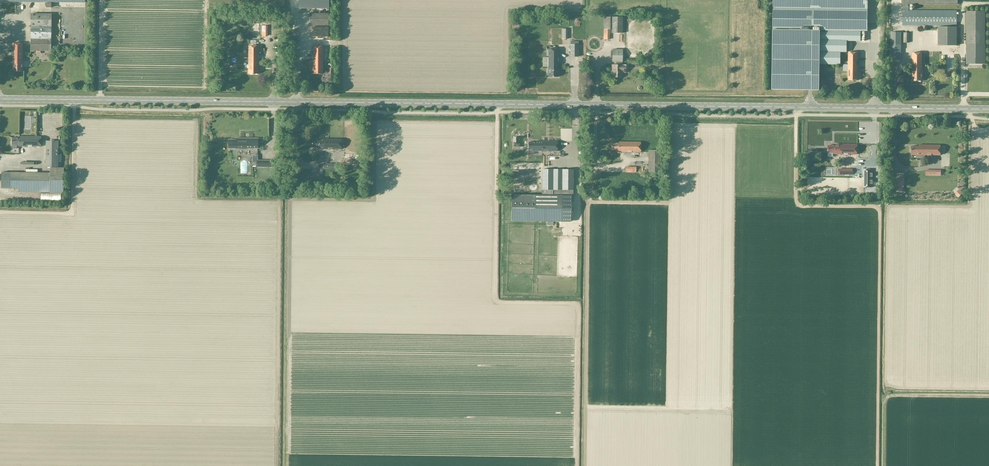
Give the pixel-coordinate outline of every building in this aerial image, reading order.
[(840,65),(840,41),(860,41),(861,31),(867,31),(868,0),(773,0),(772,90),(819,90),(820,64),(840,65)] [(902,9),(902,25),(956,26),(957,12),(908,11),(908,4),(958,5),(958,0),(902,0),(902,9)] [(986,45),(985,45),(985,13),(967,13),(966,45),(966,64),(986,64),(986,45)] [(51,52),(52,14),(31,14),(31,52),(51,52)] [(310,14),(310,26),(328,26),(328,14),(310,14)] [(625,17),(622,17),(603,17),(603,40),(609,40),(609,30),(612,30),(612,33),(625,33),(625,17)] [(889,27),(897,32),(900,26),(892,22),(889,27)] [(938,27),(938,46),(956,46),(956,28),(938,27)] [(901,60),(901,33),(890,33),(890,60),(901,60)] [(23,44),(13,44),(13,72),(23,72),(23,44)] [(579,57),(579,45),(570,45),(570,57),(579,57)] [(258,74),(259,46),(249,46),(248,74),(258,74)] [(323,47),(313,46),(313,74),(323,75),(323,47)] [(558,77),(558,49),(548,49),(548,77),(558,77)] [(622,62),(622,50),(612,50),(612,62),(617,62),(617,65),(612,65),(612,78),(622,78),(622,71),(625,71),(625,65),(622,65),(622,62)] [(858,80),(858,52),(848,52),(848,80),(858,80)] [(922,81),(922,53),(912,53),(912,81),(922,81)] [(41,137),(19,137),(19,138),(12,138),(12,145),(17,145),(17,147),(41,147),(41,137)] [(236,140),(229,140),(229,147),(234,147),(234,148),(258,149),(258,139),(236,138),(236,140)] [(341,139),(319,139),(319,140),(312,140),(312,147),(317,148),(317,149),(341,149),(341,139)] [(59,168),(59,141),(46,141),(46,168),(59,168)] [(557,151),(557,141),(535,141),(535,143),(528,143),(528,150),(533,150),(533,151),(557,151)] [(641,142),(618,142),(618,144),(611,144),(611,151),(616,151),(616,152),(640,152),(641,142)] [(857,155),(857,145),(835,145),(835,146),(828,146),(828,153),(833,153),(833,154),(857,155)] [(940,155),(940,145),(918,145),(918,147),(911,147),(911,154),(916,154),(916,157),(917,158),(922,158),(925,156),(925,155),(940,155)] [(648,173),(661,173),(661,150),(648,151),(648,173)] [(20,192),(48,192),(64,192),(64,168),(50,168),(50,173),(11,173),(11,188),(20,188),(20,192)] [(542,190),(542,196),(512,196),(512,221),(571,221),(571,196),(573,196),(573,190),(573,170),(542,170),(542,190)] [(11,188),(11,173),(2,173),(2,189),(11,189),(11,188)] [(903,192),(904,174),(897,174),(896,192),(903,192)] [(574,248),(575,237),(573,236),(573,229),(570,228),(570,233),(564,233),(564,240),(567,240),(566,247),(574,248)]
